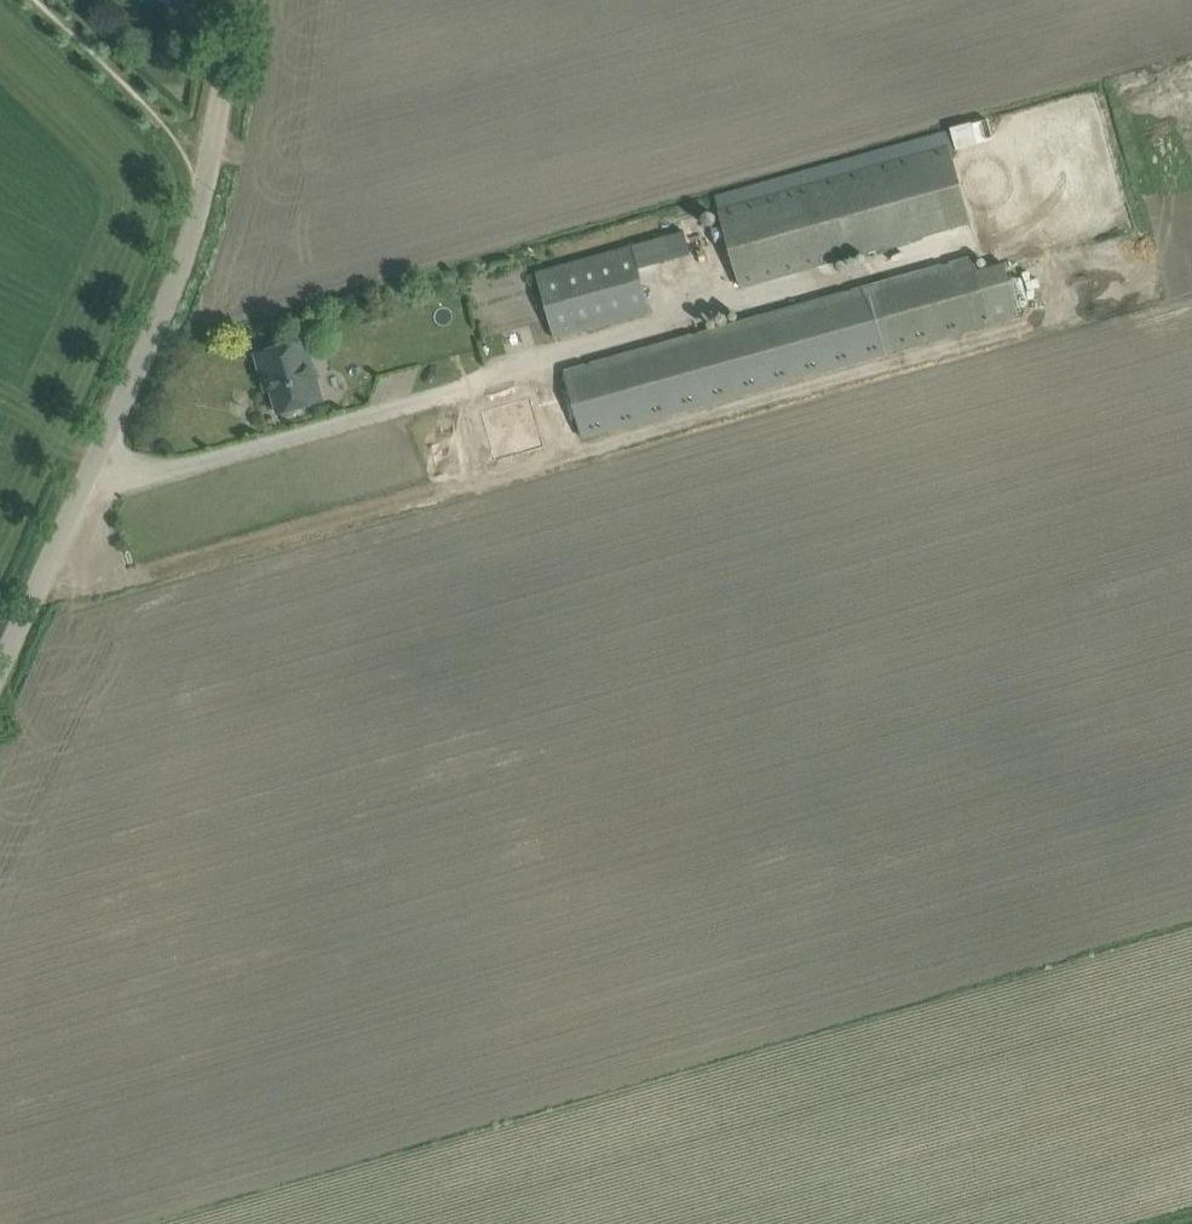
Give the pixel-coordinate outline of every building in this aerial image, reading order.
[(973,123),(715,195),(719,211),(741,286),(972,221),(952,150),(987,141),(986,138),(993,137),(988,119),(973,123)] [(555,338),(651,311),(632,245),(537,272),(555,338)] [(1019,313),(1004,261),(978,268),(974,255),(563,371),(582,437),(1019,313)] [(300,409),(300,407),(323,401),(306,337),(254,350),(265,391),(271,390),(277,413),(285,411),(285,413),(289,414),(297,412),(300,409)]
